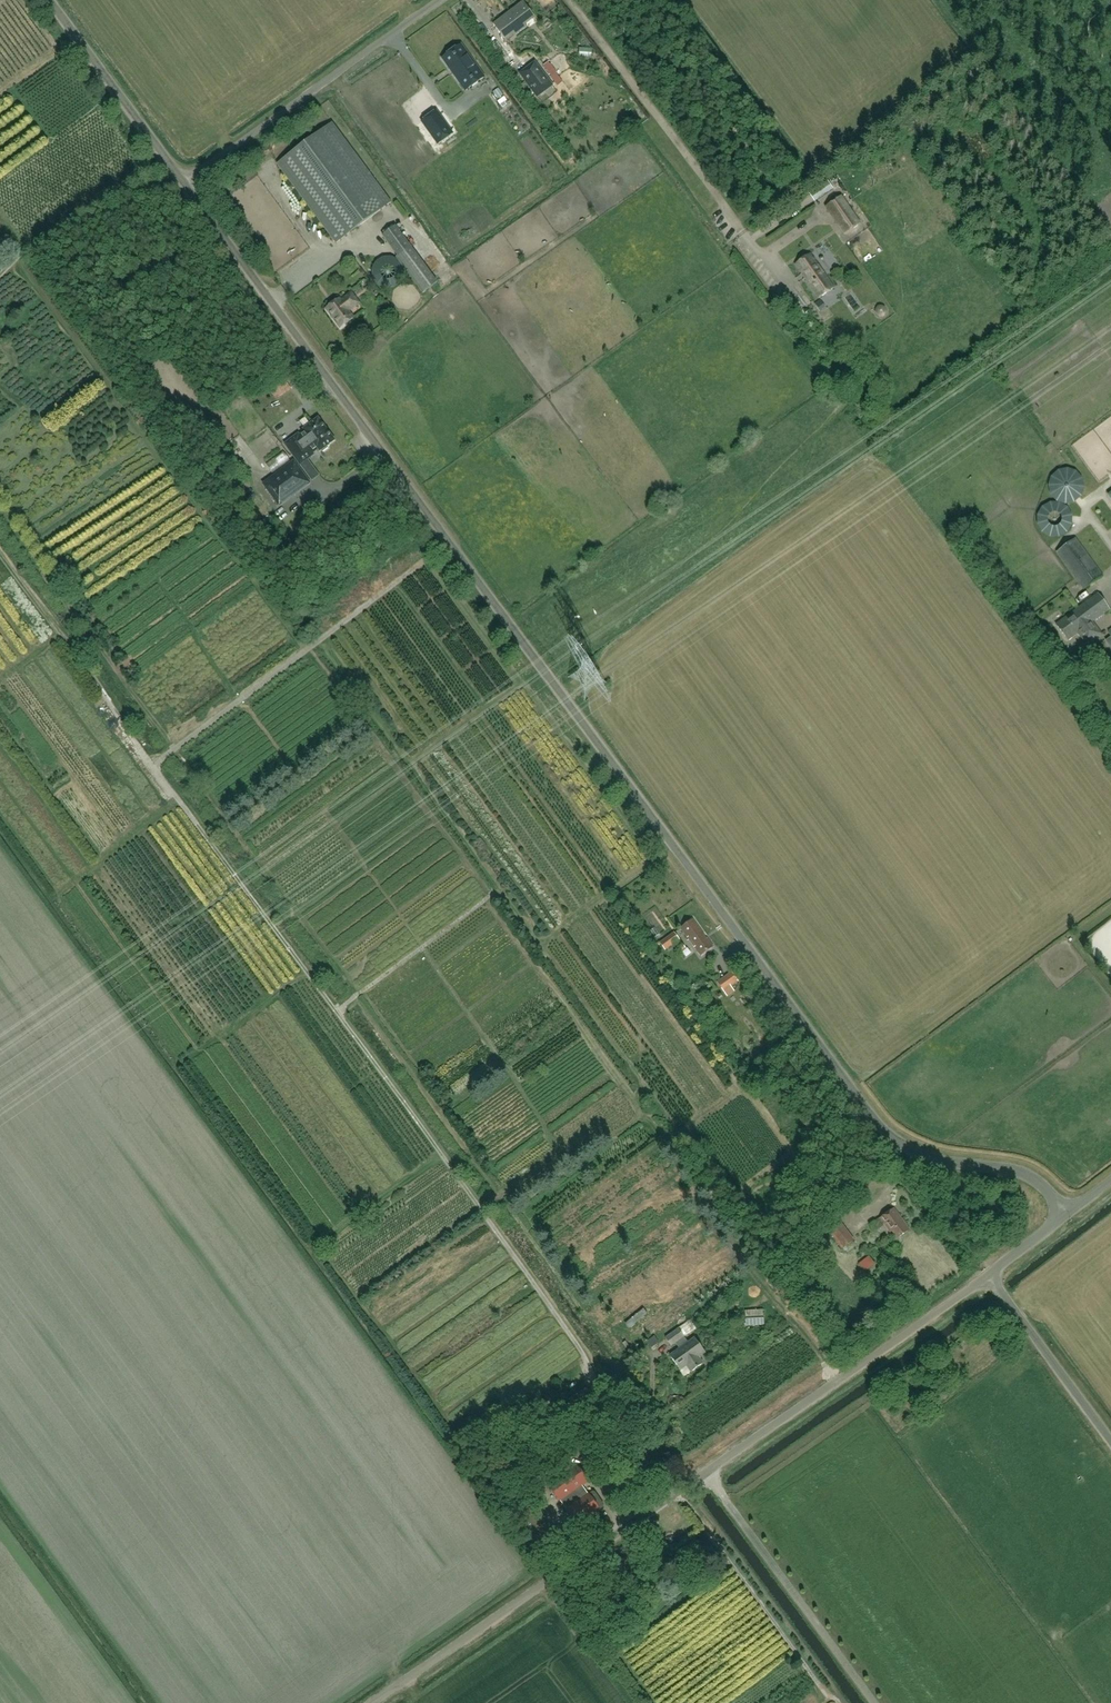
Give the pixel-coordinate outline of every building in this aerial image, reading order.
[(507,41),(527,26),(530,26),(536,22),(536,19),(522,0),(519,0),(516,3),(516,5),(517,6),(493,24),(507,41)] [(461,45),(443,59),(467,91),(485,77),(461,45)] [(547,60),(556,53),(551,47),(543,54),(547,60)] [(592,49),(579,48),(579,58),(592,59),(592,49)] [(537,97),(545,91),(552,86),(535,63),(520,74),(537,97)] [(453,134),(437,111),(422,122),(438,144),(453,134)] [(390,202),(332,123),(276,164),(335,243),(390,202)] [(827,182),(809,195),(814,202),(833,189),(827,182)] [(289,183),(283,187),(291,197),(296,193),(289,183)] [(848,232),(860,224),(841,196),(829,205),(848,232)] [(382,228),(419,285),(436,274),(397,215),(386,222),(388,224),(382,228)] [(810,254),(796,264),(819,298),(834,288),(810,254)] [(339,298),(325,308),(340,328),(353,318),(348,311),(359,303),(351,292),(340,300),(339,298)] [(853,306),(858,304),(854,293),(848,295),(853,306)] [(274,390),(291,383),(287,374),(270,381),(274,390)] [(285,444),(293,454),(326,429),(319,419),(318,418),(318,419),(305,429),(304,428),(304,429),(304,430),(304,429),(306,431),(300,436),(298,434),(285,444)] [(334,441),(335,441),(334,440),(326,429),(293,454),(300,464),(314,455),(312,453),(318,449),(320,451),(319,451),(320,451),(321,451),(321,450),(322,452),(328,448),(327,446),(334,441)] [(279,505),(310,483),(294,461),(264,484),(279,505)] [(1075,539),(1057,552),(1083,588),(1101,575),(1075,539)] [(1068,640),(1078,632),(1087,645),(1101,634),(1092,622),(1109,609),(1097,594),(1056,624),(1068,640)] [(693,919),(680,928),(701,956),(713,947),(693,919)] [(679,939),(674,932),(660,943),(665,950),(679,939)] [(686,948),(682,943),(676,948),(679,953),(686,948)] [(738,981),(732,972),(717,982),(727,996),(734,991),(731,986),(738,981)] [(792,1068),(800,1063),(795,1057),(788,1063),(792,1068)] [(890,1231),(892,1230),(898,1238),(909,1230),(893,1208),(880,1218),(890,1231)] [(854,1240),(837,1217),(824,1226),(842,1249),(854,1240)] [(875,1264),(868,1256),(859,1263),(866,1271),(875,1264)] [(678,1329),(665,1338),(671,1346),(684,1337),(678,1329)] [(695,1337),(679,1349),(670,1355),(680,1370),(687,1365),(691,1372),(703,1363),(699,1357),(705,1352),(695,1337)] [(582,1486),(588,1482),(576,1465),(549,1484),(578,1525),(600,1510),(599,1510),(603,1507),(604,1504),(595,1491),(592,1491),(588,1494),(582,1486)]
